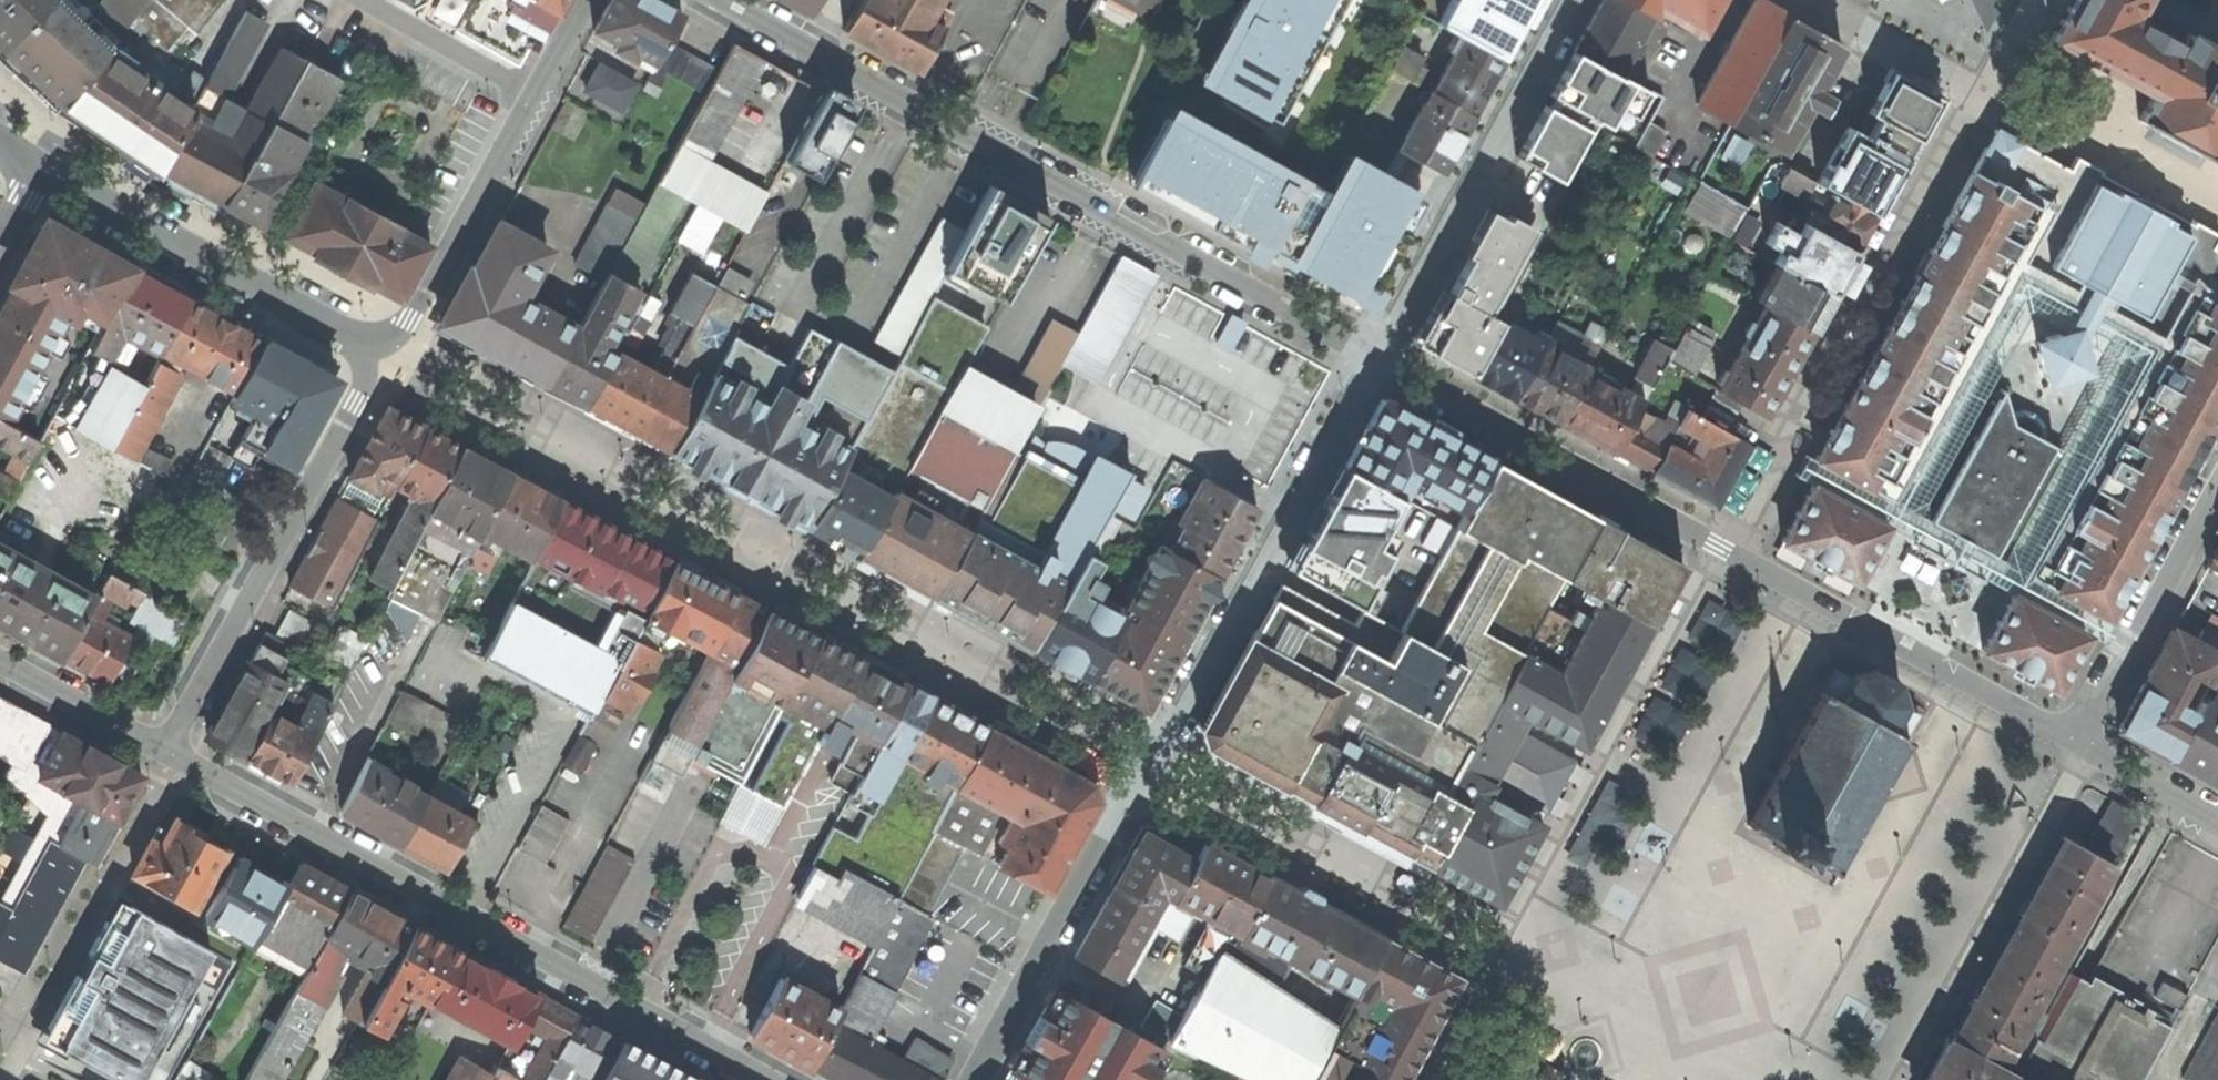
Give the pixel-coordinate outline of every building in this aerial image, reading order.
[(3,48),(49,0),(0,0),(0,45),(3,48)] [(3,48),(63,106),(107,51),(86,33),(91,27),(85,22),(91,16),(90,16),(73,0),(49,0),(3,48)] [(90,16),(91,16),(85,22),(91,27),(86,33),(107,51),(122,32),(148,0),(103,0),(90,16)] [(122,32),(159,57),(186,26),(195,34),(223,0),(148,0),(122,32)] [(423,9),(428,0),(407,0),(423,9)] [(471,1),(456,28),(485,44),(487,42),(510,0),(472,0),(471,1)] [(487,42),(521,60),(528,47),(536,52),(564,0),(510,0),(487,42)] [(668,41),(682,15),(655,0),(612,0),(595,31),(617,43),(614,49),(634,60),(637,54),(655,64),(668,41)] [(843,29),(918,71),(943,28),(930,20),(941,0),(859,0),(843,29)] [(1145,14),(1152,0),(1118,0),(1145,14)] [(1269,128),(1273,119),(1278,122),(1346,0),(1255,0),(1252,5),(1244,1),(1228,28),(1238,33),(1209,84),(1227,94),(1222,103),(1262,127),(1269,128)] [(1438,23),(1462,37),(1502,58),(1522,22),(1527,24),(1540,0),(1451,0),(1438,23)] [(1635,43),(1650,15),(1622,0),(1601,0),(1574,51),(1628,80),(1632,72),(1623,67),(1633,49),(1638,52),(1641,46),(1635,43)] [(1650,15),(1655,7),(1662,11),(1661,13),(1699,34),(1718,0),(1622,0),(1650,15)] [(1791,16),(1763,0),(1754,0),(1696,103),(1731,122),(1791,16)] [(2136,118),(2217,163),(2217,162),(2217,49),(2186,31),(2181,40),(2134,14),(2142,0),(2070,0),(2048,39),(2149,94),(2136,118)] [(206,80),(193,106),(206,113),(217,92),(226,97),(258,36),(266,21),(245,10),(206,80)] [(1419,12),(1402,44),(1417,52),(1434,20),(1419,12)] [(1818,83),(1840,44),(1791,16),(1731,122),(1780,150),(1805,106),(1822,115),(1835,92),(1818,83)] [(122,32),(107,51),(191,109),(193,106),(206,80),(193,71),(189,78),(159,57),(122,32)] [(1502,58),(1462,37),(1432,92),(1472,114),(1502,58)] [(667,74),(681,49),(668,41),(655,64),(646,81),(659,88),(667,74)] [(705,158),(760,58),(734,43),(719,70),(705,95),(659,181),(683,194),(698,203),(718,168),(719,166),(705,158)] [(1417,52),(1402,44),(1389,69),(1417,84),(1425,69),(1417,65),(1422,55),(1417,52)] [(251,154),(302,60),(281,49),(245,115),(254,120),(238,147),(251,154)] [(679,81),(694,56),(681,49),(667,74),(679,81)] [(107,51),(63,106),(159,170),(186,119),(191,109),(107,51)] [(1546,105),(1518,156),(1560,178),(1594,115),(1609,123),(1611,118),(1632,129),(1652,92),(1628,80),(1574,51),(1551,94),(1557,98),(1552,108),(1546,105)] [(692,88),(706,63),(694,56),(679,81),(692,88)] [(251,154),(224,204),(260,224),(284,180),(290,184),(296,181),(306,163),(305,157),(298,153),(339,78),(303,58),(302,60),(251,154)] [(719,70),(706,63),(692,88),(705,95),(719,70)] [(635,84),(599,65),(585,90),(621,110),(635,84)] [(1942,90),(1895,65),(1870,112),(1881,118),(1870,138),(1854,129),(1831,172),(1823,186),(1833,191),(1876,214),(1942,90)] [(1431,91),(1398,150),(1439,173),(1472,114),(1432,92),(1431,91)] [(853,109),(823,93),(786,161),(798,167),(807,150),(824,159),(832,164),(859,116),(860,113),(853,109)] [(1168,117),(1130,186),(1260,257),(1266,246),(1281,219),(1303,180),(1274,164),(1269,173),(1168,117)] [(224,204),(251,154),(238,147),(186,119),(159,170),(224,204)] [(1650,121),(1634,148),(1651,158),(1666,130),(1650,121)] [(2011,297),(2018,298),(2024,297),(2030,294),(2033,291),(2037,284),(2130,334),(2127,341),(2126,346),(2126,351),(2128,356),(2130,360),(2134,364),(2217,409),(2217,407),(2217,250),(2210,246),(2216,237),(2097,172),(2099,168),(2074,155),(2067,168),(1995,128),(1926,252),(2011,297)] [(1281,219),(1266,246),(1271,249),(1269,254),(1292,267),(1295,263),(1365,301),(1423,197),(1356,159),(1313,236),(1281,219)] [(1823,186),(1831,172),(1807,160),(1800,173),(1823,186)] [(1824,207),(1833,191),(1823,186),(1800,173),(1789,167),(1780,183),(1824,207)] [(767,194),(718,168),(698,203),(746,230),(767,194)] [(637,220),(609,273),(633,286),(683,194),(659,181),(646,204),(637,220)] [(312,182),(282,237),(315,255),(314,257),(366,285),(367,283),(401,301),(431,247),(398,229),(399,227),(345,198),(345,199),(312,182)] [(1700,184),(1686,208),(1730,234),(1744,209),(1700,184)] [(967,232),(950,263),(968,272),(964,279),(1002,300),(1047,215),(991,187),(967,232)] [(608,204),(637,220),(646,204),(616,188),(608,204)] [(1824,207),(1820,214),(1815,211),(1808,223),(1856,249),(1876,214),(1833,191),(1824,207)] [(1470,373),(1500,320),(1486,313),(1537,220),(1496,198),(1416,344),(1470,373)] [(609,273),(637,220),(608,204),(575,264),(604,280),(609,273)] [(1774,263),(1775,264),(1832,294),(1856,249),(1808,223),(1799,218),(1792,231),(1776,222),(1766,241),(1781,250),(1774,263)] [(944,221),(874,342),(900,356),(930,301),(950,263),(967,232),(944,221)] [(133,269),(52,224),(17,286),(66,314),(98,331),(104,322),(133,269)] [(548,384),(578,328),(557,317),(559,313),(544,305),(542,309),(521,298),(548,251),(499,224),(473,271),(469,269),(440,324),(548,384)] [(2011,297),(1926,252),(1915,273),(1998,320),(2011,297)] [(1140,264),(1119,253),(1079,328),(1063,359),(1103,380),(1159,274),(1140,264)] [(1755,300),(1764,305),(1812,331),(1832,294),(1775,264),(1755,300)] [(127,335),(160,353),(189,300),(133,269),(104,322),(127,335)] [(670,450),(733,336),(750,305),(739,299),(749,282),(726,270),(717,286),(666,378),(637,432),(670,450)] [(587,405),(618,351),(650,294),(633,286),(609,273),(604,280),(578,328),(548,384),(587,405)] [(678,324),(652,370),(666,378),(717,286),(692,273),(667,319),(678,324)] [(1823,463),(1843,474),(1846,486),(1866,497),(1870,488),(1898,503),(1998,320),(1915,273),(1814,459),(1823,463)] [(2018,298),(2011,297),(1998,320),(1898,503),(1918,514),(1985,392),(2032,304),(2055,317),(2078,329),(2116,349),(2061,450),(2002,559),(2022,570),(2122,387),(2134,364),(2130,360),(2128,356),(2126,351),(2126,346),(2127,341),(2130,334),(2037,284),(2033,291),(2030,294),(2024,297),(2018,298)] [(17,286),(0,315),(0,418),(6,421),(66,314),(17,286)] [(263,340),(189,300),(160,353),(179,364),(183,366),(236,394),(263,340)] [(859,555),(964,372),(974,353),(986,331),(930,301),(900,356),(893,370),(892,370),(809,525),(859,555)] [(1717,391),(1741,404),(1764,417),(1812,331),(1764,305),(1717,391)] [(974,353),(964,372),(1036,410),(1063,359),(1079,328),(1055,315),(1021,378),(974,353)] [(1244,324),(1231,317),(1227,323),(1216,344),(1230,351),(1244,324)] [(2078,329),(2055,317),(2058,332),(2060,341),(2062,341),(2068,364),(2066,365),(2069,374),(2086,363),(2078,329)] [(1713,332),(1688,318),(1670,352),(1666,359),(1690,374),(1713,332)] [(1500,320),(1470,373),(1514,398),(1547,338),(1535,331),(1531,337),(1500,320)] [(127,335),(104,322),(98,331),(88,350),(97,355),(111,364),(127,335)] [(733,336),(670,450),(809,525),(892,370),(837,339),(835,342),(809,328),(788,366),(733,336)] [(2060,341),(2058,332),(2038,338),(2034,345),(2043,376),(2049,380),(2069,374),(2066,365),(2068,364),(2062,341),(2060,341)] [(1559,344),(1547,338),(1514,398),(1557,421),(1586,367),(1556,351),(1559,344)] [(308,365),(263,340),(236,394),(230,406),(254,418),(238,446),(257,457),(261,449),(308,365)] [(1651,386),(1666,359),(1670,352),(1655,343),(1636,378),(1651,386)] [(637,432),(666,378),(652,370),(618,351),(587,405),(636,433),(637,432)] [(179,364),(160,353),(144,382),(109,445),(133,459),(178,374),(174,372),(179,364)] [(59,423),(107,449),(109,445),(144,382),(111,364),(97,355),(59,423)] [(2134,364),(2122,387),(2207,431),(2217,409),(2134,364)] [(336,380),(308,365),(261,449),(290,464),(336,380)] [(1586,367),(1557,421),(1615,453),(1638,410),(1643,400),(1586,367)] [(934,594),(1029,422),(1036,410),(964,372),(859,555),(934,594)] [(2025,573),(2049,586),(2045,594),(2063,605),(2077,601),(2096,611),(2105,616),(2207,431),(2122,387),(2022,570),(2026,572),(2025,573)] [(1717,391),(1710,403),(1735,417),(1741,404),(1717,391)] [(2002,401),(1985,392),(1918,514),(1930,520),(1937,527),(1944,534),(1952,541),(1960,545),(1971,549),(1980,551),(1988,552),(2002,559),(2061,450),(2037,438),(2038,433),(2037,428),(2035,423),(2032,419),(2026,415),(2019,415),(2013,415),(2007,418),(2002,401)] [(1346,468),(1392,493),(1402,476),(1465,511),(1493,460),(1385,399),(1346,468)] [(1680,422),(1687,408),(1675,401),(1667,415),(1680,422)] [(1735,417),(1710,403),(1703,417),(1728,431),(1735,417)] [(337,500),(289,587),(332,609),(379,521),(371,517),(383,494),(390,497),(396,485),(425,427),(389,407),(349,478),(350,478),(338,501),(337,500)] [(1670,442),(1653,472),(1711,505),(1717,502),(1750,443),(1728,431),(1703,417),(1687,408),(1680,422),(1702,434),(1704,431),(1715,437),(1708,448),(1691,438),(1684,450),(1670,442)] [(1653,418),(1638,410),(1615,453),(1653,472),(1670,442),(1647,430),(1653,418)] [(1647,430),(1670,442),(1680,422),(1667,415),(1663,423),(1653,418),(1647,430)] [(0,418),(0,444),(10,449),(21,429),(6,421),(0,418)] [(51,419),(40,440),(36,446),(91,476),(107,449),(59,423),(51,419)] [(1086,553),(1129,475),(1097,458),(1096,459),(1029,422),(934,594),(1032,649),(1086,553)] [(425,427),(396,485),(416,494),(370,579),(390,588),(462,447),(425,427)] [(21,429),(10,449),(29,460),(36,446),(40,440),(21,429)] [(133,459),(109,445),(107,449),(91,476),(146,507),(164,475),(133,459)] [(462,447),(390,588),(386,596),(436,621),(441,613),(466,562),(474,547),(478,539),(512,473),(462,447)] [(1281,583),(1203,730),(1204,742),(1431,866),(1467,804),(1446,794),(1498,698),(1523,652),(1562,580),(1597,516),(1582,508),(1493,460),(1465,511),(1400,630),(1362,609),(1355,624),(1281,583)] [(2096,611),(2077,601),(2063,605),(2045,594),(2049,586),(2025,573),(2026,572),(2022,570),(2002,559),(1988,552),(1980,551),(1971,549),(1960,545),(1952,541),(1944,534),(1937,527),(1930,520),(1918,514),(1898,503),(1870,488),(1866,497),(1846,486),(1843,474),(1823,463),(1812,484),(1885,523),(1911,537),(1913,539),(1911,543),(1964,571),(1975,577),(1977,574),(2011,592),(2085,632),(2096,611)] [(1364,564),(1374,569),(1384,550),(1374,545),(1400,497),(1392,493),(1346,468),(1296,560),(1291,569),(1355,604),(1361,595),(1371,576),(1361,570),(1364,564)] [(512,473),(478,539),(483,542),(487,536),(532,560),(563,501),(512,473)] [(7,500),(15,484),(0,476),(0,496),(7,500)] [(1132,478),(1115,508),(1140,522),(1157,492),(1132,478)] [(1172,551),(1219,576),(1256,508),(1204,480),(1198,490),(1204,493),(1172,551)] [(1885,523),(1812,484),(1781,540),(1807,554),(1804,560),(1825,571),(1828,566),(1854,580),(1885,523)] [(675,560),(563,501),(532,560),(492,640),(482,659),(588,715),(597,701),(646,612),(675,560)] [(1684,564),(1597,516),(1562,580),(1598,600),(1599,597),(1651,625),(1684,564)] [(2203,564),(2217,572),(2217,535),(2203,564)] [(1122,616),(1120,620),(1178,652),(1219,576),(1172,551),(1160,544),(1121,615),(1122,616)] [(0,546),(0,622),(9,627),(39,576),(22,566),(26,560),(0,546)] [(493,556),(474,547),(466,562),(485,572),(493,556)] [(1120,620),(1122,616),(1121,615),(1080,593),(1084,588),(1094,593),(1100,582),(1090,577),(1099,560),(1086,553),(1032,649),(1088,679),(1120,620)] [(739,595),(675,560),(646,612),(661,619),(711,646),(739,595)] [(1967,589),(1964,571),(1947,575),(1950,592),(1967,589)] [(110,573),(100,590),(137,610),(146,593),(110,573)] [(72,594),(39,576),(9,627),(49,649),(48,650),(62,658),(96,598),(76,587),(72,594)] [(2054,689),(2085,632),(2011,592),(1980,649),(2007,663),(2003,669),(2024,681),(2028,674),(2054,689)] [(767,609),(739,595),(711,646),(663,738),(651,761),(680,776),(690,758),(688,757),(767,609)] [(97,597),(96,598),(62,658),(107,683),(133,638),(101,620),(110,604),(97,597)] [(1523,652),(1498,698),(1529,715),(1527,718),(1583,748),(1651,625),(1599,597),(1598,600),(1584,626),(1570,619),(1545,665),(1523,652)] [(374,618),(379,627),(391,646),(405,637),(388,609),(374,618)] [(818,637),(767,609),(688,757),(690,758),(741,785),(777,716),(818,637)] [(290,611),(276,636),(302,650),(315,625),(290,611)] [(2112,620),(2105,616),(2096,611),(2085,632),(2101,641),(2112,620)] [(628,698),(631,700),(663,643),(656,638),(662,627),(661,619),(646,612),(597,701),(620,714),(628,698)] [(1178,652),(1120,620),(1088,679),(1146,711),(1178,652)] [(340,625),(319,661),(344,675),(365,639),(340,625)] [(379,627),(366,635),(383,663),(397,654),(391,646),(379,627)] [(2191,712),(2170,701),(2185,673),(2207,685),(2217,665),(2217,637),(2199,627),(2191,640),(2167,627),(2114,726),(2168,755),(2191,712)] [(861,660),(818,637),(777,716),(788,722),(751,791),(782,808),(825,727),(831,716),(861,660)] [(260,640),(249,659),(279,676),(290,656),(260,640)] [(207,737),(247,759),(268,718),(289,681),(279,676),(249,659),(207,737)] [(831,716),(847,724),(858,730),(831,781),(850,792),(852,793),(879,741),(880,741),(910,685),(861,660),(831,716)] [(1835,865),(1833,864),(1902,741),(1903,742),(1906,737),(1905,736),(1918,713),(1903,704),(1895,679),(1875,668),(1848,674),(1835,667),(1822,690),(1820,689),(1817,693),(1819,695),(1750,818),(1749,817),(1746,823),(1752,827),(1753,826),(1776,839),(1774,842),(1803,858),(1805,855),(1826,866),(1826,867),(1832,870),(1835,865)] [(910,685),(880,741),(902,755),(932,698),(910,685)] [(401,690),(386,720),(417,735),(433,706),(401,690)] [(247,759),(292,784),(333,703),(314,693),(295,727),(272,715),(270,719),(268,718),(247,759)] [(957,788),(989,728),(932,698),(902,755),(880,741),(879,741),(852,793),(850,792),(812,863),(814,865),(836,877),(842,865),(900,897),(935,831),(932,829),(955,787),(957,788)] [(1522,728),(1527,718),(1529,715),(1498,698),(1446,794),(1467,804),(1431,866),(1431,867),(1499,904),(1542,824),(1488,795),(1490,790),(1491,790),(1494,785),(1491,784),(1522,728)] [(2199,698),(2191,712),(2168,755),(2217,783),(2217,709),(2199,698)] [(825,727),(840,735),(847,724),(831,716),(825,727)] [(1048,892),(1097,802),(1093,784),(989,728),(957,788),(955,787),(932,829),(935,831),(965,847),(981,856),(1004,813),(1010,817),(996,843),(1006,849),(997,865),(1048,892)] [(1522,728),(1491,784),(1494,785),(1548,815),(1578,759),(1522,728)] [(37,835),(83,859),(88,862),(136,773),(61,733),(37,777),(62,790),(37,835)] [(401,843),(426,797),(411,789),(414,783),(402,777),(399,782),(367,765),(371,758),(368,756),(341,808),(340,811),(401,843)] [(751,791),(741,785),(722,821),(763,845),(782,808),(751,791)] [(2084,839),(2112,854),(2139,806),(2111,791),(2084,839)] [(472,822),(426,797),(401,843),(447,868),(449,866),(472,822)] [(1614,867),(1637,819),(1598,800),(1575,848),(1614,867)] [(533,819),(562,835),(570,821),(541,805),(533,819)] [(159,826),(132,872),(194,907),(225,851),(198,836),(200,832),(175,818),(167,831),(159,826)] [(526,834),(554,849),(562,835),(533,819),(526,834)] [(2034,884),(2081,910),(2112,854),(2084,839),(2065,828),(2034,884)] [(935,831),(900,897),(899,899),(929,915),(965,847),(935,831)] [(1204,844),(1145,831),(1076,957),(1126,985),(1158,928),(1204,844)] [(554,849),(526,834),(518,849),(546,864),(554,849)] [(37,835),(0,903),(0,960),(23,972),(83,859),(37,835)] [(606,844),(564,925),(593,941),(635,859),(606,844)] [(1240,934),(1270,879),(1204,844),(1158,928),(1178,938),(1193,909),(1219,923),(1230,929),(1240,934)] [(253,864),(239,856),(204,914),(254,943),(257,937),(287,886),(252,866),(253,864)] [(287,886),(257,937),(277,949),(282,941),(311,957),(350,889),(301,861),(287,886)] [(797,896),(877,941),(899,899),(900,897),(842,865),(836,877),(814,865),(797,896)] [(1230,929),(1218,950),(1272,983),(1275,979),(1278,977),(1280,976),(1283,974),(1285,970),(1285,965),(1285,961),(1298,969),(1301,963),(1354,992),(1383,939),(1270,879),(1240,934),(1230,929)] [(2081,910),(2034,884),(2000,947),(2047,973),(2081,910)] [(350,889),(311,957),(295,988),(322,1003),(347,956),(351,949),(388,969),(413,923),(350,889)] [(899,899),(877,941),(840,1010),(833,1024),(868,1043),(934,918),(929,915),(899,899)] [(41,1040),(116,1079),(140,1079),(159,1043),(150,1039),(177,990),(186,995),(211,950),(117,900),(87,955),(93,958),(82,977),(77,974),(41,1040)] [(388,969),(386,973),(395,979),(431,999),(460,949),(413,923),(388,969)] [(1218,950),(1230,929),(1219,923),(1212,937),(1203,932),(1186,962),(1206,973),(1218,950)] [(1652,955),(1673,969),(1694,939),(1673,925),(1652,955)] [(1458,979),(1383,939),(1354,992),(1341,1015),(1317,1059),(1334,1068),(1337,1070),(1366,1017),(1383,1027),(1354,1079),(1402,1079),(1458,979)] [(2047,973),(2000,947),(1951,1036),(2012,1069),(2028,1040),(2014,1033),(2047,973)] [(386,973),(388,969),(351,949),(347,956),(366,967),(342,1012),(359,1019),(386,973)] [(460,949),(431,999),(510,1043),(521,1024),(539,993),(460,949)] [(1317,1010),(1272,983),(1218,950),(1206,973),(1183,1015),(1176,1028),(1169,1040),(1251,1079),(1306,1079),(1317,1059),(1341,1015),(1321,1002),(1317,1010)] [(2006,1079),(2137,1079),(2171,1020),(2071,964),(2028,1040),(2012,1069),(2006,1079)] [(1716,966),(1690,1017),(1721,1032),(1746,981),(1716,966)] [(389,990),(395,979),(386,973),(359,1019),(380,1031),(400,996),(389,990)] [(749,1034),(810,1066),(833,1024),(840,1010),(780,977),(749,1034)] [(2160,980),(2151,995),(2177,1009),(2185,994),(2160,980)] [(1540,1014),(1559,1023),(1574,992),(1555,983),(1540,1014)] [(295,988),(245,1079),(280,1079),(322,1003),(295,988)] [(1053,989),(1003,1079),(1145,1079),(1162,1049),(1053,989)] [(539,993),(521,1024),(546,1038),(561,1046),(578,1015),(539,993)] [(1147,1013),(1176,1028),(1183,1015),(1155,1000),(1147,1013)] [(2184,1066),(2209,1079),(2213,1079),(2217,1070),(2217,1005),(2184,1066)] [(1168,1042),(1169,1040),(1176,1028),(1147,1013),(1140,1027),(1168,1042)] [(548,1070),(561,1078),(570,1062),(583,1068),(601,1079),(622,1039),(578,1015),(561,1046),(548,1070)] [(868,1043),(833,1024),(810,1066),(834,1079),(935,1079),(868,1043)] [(1923,1079),(2006,1079),(2012,1069),(1951,1036),(1948,1034),(1923,1079)] [(561,1046),(546,1038),(523,1079),(542,1079),(548,1070),(561,1046)] [(601,1079),(691,1079),(693,1077),(637,1046),(623,1038),(622,1039),(601,1079)] [(1490,1079),(1530,1079),(1532,1076),(1533,1067),(1531,1061),(1526,1055),(1519,1052),(1511,1052),(1504,1054),(1500,1058),(1493,1071),(1494,1072),(1490,1079)] [(459,1054),(446,1079),(489,1079),(493,1073),(459,1054)] [(1317,1059),(1306,1079),(1327,1079),(1334,1068),(1317,1059)] [(518,1076),(498,1065),(493,1073),(489,1079),(515,1079),(518,1076)] [(601,1079),(583,1068),(575,1079),(601,1079)] [(548,1070),(542,1079),(560,1079),(561,1078),(548,1070)]
